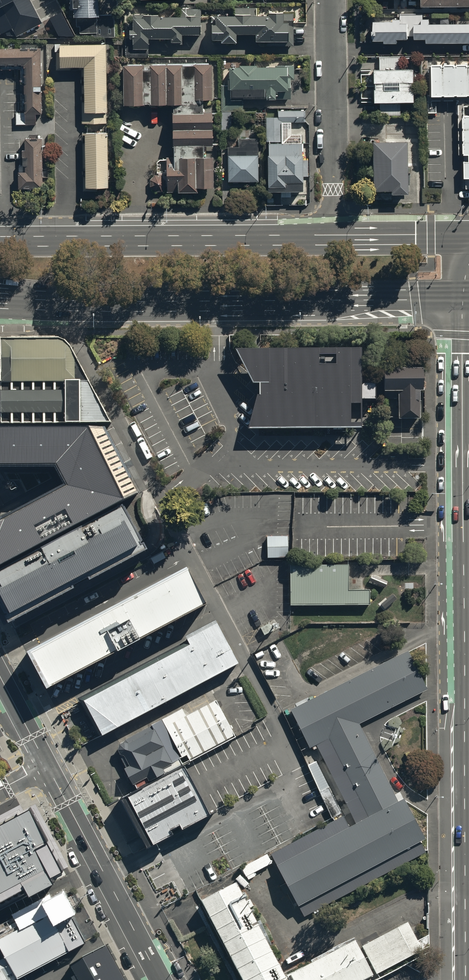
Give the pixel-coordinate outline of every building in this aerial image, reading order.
[(1,33),(12,27),(16,35),(41,22),(30,0),(0,0),(0,32),(1,33)] [(98,15),(98,0),(69,0),(69,17),(75,17),(75,26),(80,26),(80,32),(96,32),(96,37),(114,37),(114,15),(98,15)] [(126,57),(149,57),(148,38),(169,38),(169,42),(181,42),(181,35),(199,35),(199,8),(180,8),(180,16),(157,16),(157,15),(143,15),(143,18),(132,18),(132,23),(129,23),(129,37),(126,37),(126,57)] [(255,8),(234,8),(234,15),(215,16),(215,24),(210,24),(210,39),(220,39),(220,42),(235,42),(235,33),(255,33),(255,41),(285,41),(285,46),(293,45),(292,13),(281,13),(281,12),(267,12),(267,15),(255,15),(255,8)] [(468,42),(468,20),(433,20),(433,16),(428,16),(427,10),(420,10),(420,14),(400,14),(400,18),(369,18),(370,43),(397,43),(397,39),(408,39),(408,36),(414,36),(414,38),(426,38),(426,43),(468,42)] [(49,19),(58,36),(74,36),(62,12),(49,19)] [(107,113),(106,44),(61,45),(56,45),(57,70),(82,70),(83,122),(107,122),(107,113)] [(43,47),(0,48),(0,66),(27,66),(27,114),(17,115),(18,124),(22,124),(36,124),(36,113),(43,113),(43,47)] [(209,64),(123,65),(123,105),(172,104),(173,158),(162,158),(157,162),(157,175),(154,175),(150,180),(150,187),(156,192),(196,191),(196,186),(211,186),(211,157),(203,157),(202,145),(211,144),(210,112),(201,113),(201,99),(210,99),(209,64)] [(238,66),(228,66),(228,77),(227,77),(227,84),(220,84),(220,129),(230,129),(230,110),(242,110),(242,98),(265,97),(265,99),(275,99),(275,98),(289,98),(289,78),(293,78),(293,64),(274,65),(274,66),(256,66),(256,65),(238,65),(238,66)] [(431,65),(432,96),(468,96),(468,64),(431,65)] [(411,69),(372,69),(373,102),(411,102),(411,69)] [(264,116),(265,140),(281,140),(280,120),(304,120),(304,109),(276,109),(276,116),(264,116)] [(84,188),(106,188),(106,132),(84,132),(84,188)] [(227,181),(258,180),(257,136),(237,136),(237,144),(227,144),(227,181)] [(42,188),(42,138),(25,138),(25,150),(23,150),(23,165),(25,165),(25,172),(18,172),(18,188),(42,188)] [(406,140),(371,141),(372,190),(390,190),(390,193),(406,193),(406,191),(410,191),(409,165),(406,165),(406,140)] [(301,141),(266,141),(267,190),(301,190),(301,174),(306,174),(306,156),(301,156),(301,141)] [(0,339),(0,418),(1,418),(1,425),(66,424),(80,424),(109,423),(92,387),(73,349),(69,344),(65,341),(61,339),(56,338),(22,338),(0,339)] [(369,345),(231,345),(257,391),(248,424),(248,430),(369,430),(369,400),(380,400),(380,378),(369,378),(369,345)] [(386,394),(399,394),(399,419),(421,419),(421,394),(425,394),(424,369),(386,369),(386,394)] [(0,521),(0,607),(9,624),(75,589),(72,584),(88,576),(91,581),(147,551),(145,548),(121,503),(139,494),(127,474),(102,431),(101,429),(0,430),(0,466),(17,466),(55,466),(66,486),(0,521)] [(290,536),(267,536),(268,558),(290,557),(290,536)] [(367,590),(348,590),(348,565),(291,565),(291,606),(367,606),(367,590)] [(27,649),(46,685),(203,603),(185,566),(27,649)] [(188,645),(83,700),(101,733),(236,663),(214,622),(184,638),(188,645)] [(317,745),(357,822),(347,827),(342,817),(334,821),(271,854),(303,915),(424,852),(423,850),(419,841),(424,839),(402,796),(399,797),(359,724),(427,690),(408,652),(291,710),(309,749),(317,745)] [(217,700),(187,716),(183,709),(160,721),(126,739),(125,742),(121,745),(119,749),(121,754),(125,755),(131,765),(126,768),(129,775),(137,789),(183,764),(236,735),(234,732),(217,700)] [(184,766),(124,796),(149,845),(173,833),(171,828),(181,824),(183,828),(210,815),(209,812),(185,766),(184,766)] [(70,873),(36,808),(25,814),(22,808),(0,820),(0,910),(70,873)] [(287,978),(238,886),(201,903),(241,979),(367,979),(372,978),(355,943),(287,978)] [(0,929),(0,945),(18,979),(73,950),(88,942),(69,905),(63,895),(53,901),(50,902),(48,899),(19,914),(21,918),(0,929)] [(407,924),(363,946),(377,975),(422,953),(407,924)] [(107,947),(72,965),(79,979),(124,979),(107,947)] [(0,959),(0,979),(12,979),(16,978),(4,957),(0,959)]
